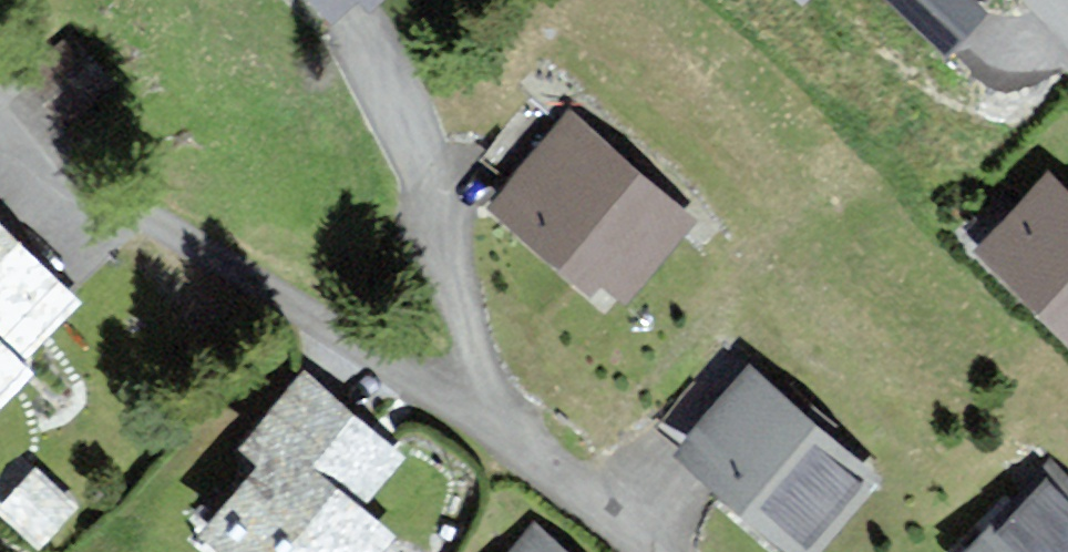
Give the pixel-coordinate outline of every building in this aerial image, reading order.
[(332,13),(347,0),(321,0),(332,13)] [(947,42),(986,0),(902,0),(947,42)] [(110,84),(71,39),(29,76),(68,121),(110,84)] [(688,217),(571,119),(497,207),(588,284),(597,274),(623,295),(688,217)] [(1064,193),(1050,179),(983,245),(1067,331),(1067,190),(1064,193)] [(0,231),(0,397),(27,371),(14,358),(71,301),(0,231)] [(750,372),(681,449),(798,551),(803,551),(870,477),(750,372)] [(305,381),(242,454),(259,469),(201,537),(219,551),(373,551),(385,538),(353,511),(397,460),(305,381)] [(1050,468),(969,551),(1067,551),(1067,486),(1050,468)] [(534,530),(515,551),(560,551),(534,530)]
